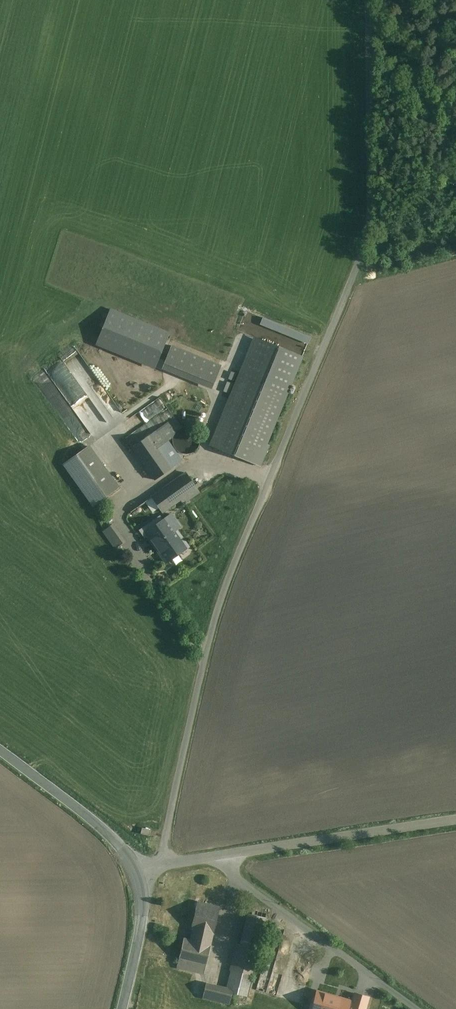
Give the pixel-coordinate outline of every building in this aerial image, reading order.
[(111,308),(95,345),(155,369),(168,336),(170,332),(111,308)] [(171,346),(162,367),(208,387),(217,365),(171,346)] [(58,364),(49,369),(74,410),(73,414),(81,415),(92,434),(109,424),(96,403),(108,396),(108,394),(80,347),(78,357),(83,358),(87,364),(85,376),(89,377),(82,381),(74,380),(72,376),(73,373),(67,364),(60,368),(58,364)] [(239,374),(210,445),(260,466),(269,446),(266,444),(287,394),(239,374)] [(174,418),(133,447),(155,480),(182,461),(168,441),(173,438),(173,436),(174,435),(175,433),(176,431),(177,430),(179,429),(181,428),(174,418)] [(184,427),(181,428),(179,429),(177,430),(176,431),(175,433),(174,435),(173,436),(173,438),(173,441),(173,444),(174,447),(176,449),(178,451),(180,453),(183,454),(186,454),(189,454),(192,453),(195,452),(197,449),(198,447),(199,444),(200,441),(200,438),(199,435),(197,433),(195,430),(193,429),(190,428),(187,427),(184,427)] [(84,450),(64,464),(93,505),(118,488),(88,447),(84,450)] [(186,473),(130,512),(144,532),(145,533),(167,517),(164,512),(181,500),(183,504),(200,492),(186,473)] [(188,547),(167,517),(145,533),(144,532),(138,536),(142,542),(148,537),(166,562),(188,547)] [(113,525),(104,531),(116,548),(125,542),(113,525)] [(205,894),(203,904),(206,904),(207,901),(219,904),(221,897),(205,894)] [(174,925),(193,929),(199,903),(180,898),(174,925)] [(203,904),(199,903),(193,929),(190,940),(184,939),(177,968),(204,974),(220,908),(206,904),(203,904)] [(250,914),(242,945),(258,949),(266,918),(250,914)] [(232,971),(251,976),(258,949),(242,945),(237,944),(230,971),(232,971)] [(232,971),(228,989),(233,990),(232,993),(247,997),(253,976),(251,976),(232,971)] [(228,989),(206,984),(202,998),(230,1004),(232,993),(233,990),(228,989)] [(317,991),(312,1008),(347,1008),(349,1001),(317,991)]
